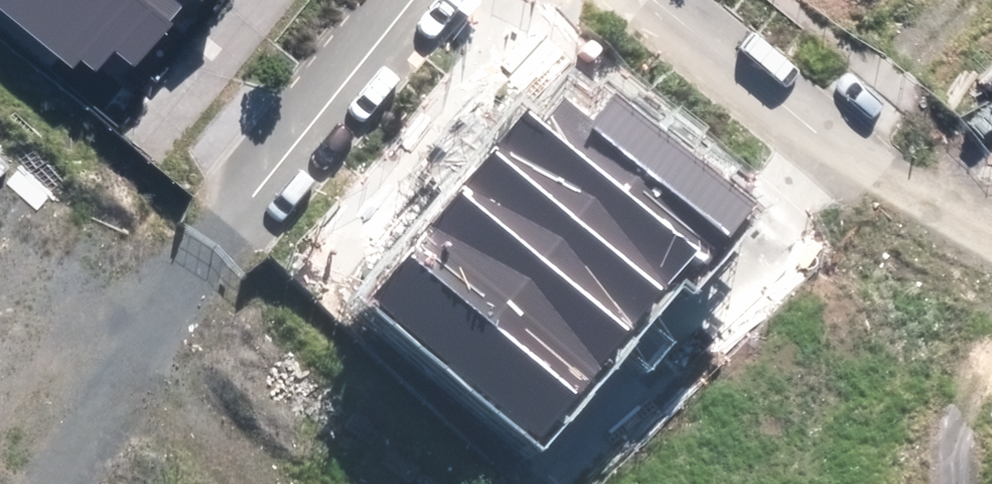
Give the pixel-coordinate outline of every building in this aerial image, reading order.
[(138,68),(173,24),(169,21),(186,0),(0,0),(0,7),(76,68),(83,58),(99,71),(116,51),(138,68)] [(366,304),(544,451),(749,203),(616,93),(591,123),(564,101),(546,124),(528,109),(366,304)]
